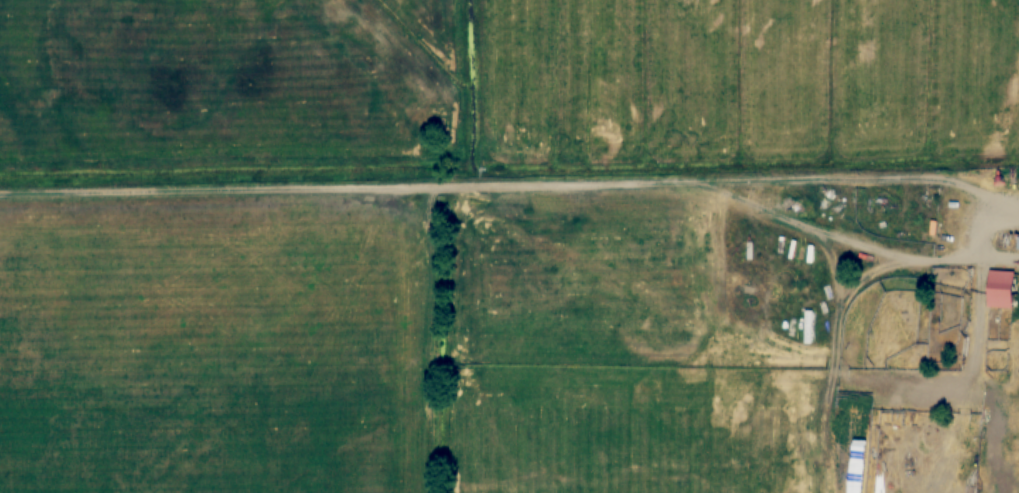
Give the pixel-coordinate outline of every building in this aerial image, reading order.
[(1013,308),(1013,271),(988,271),(988,308),(1013,308)]
